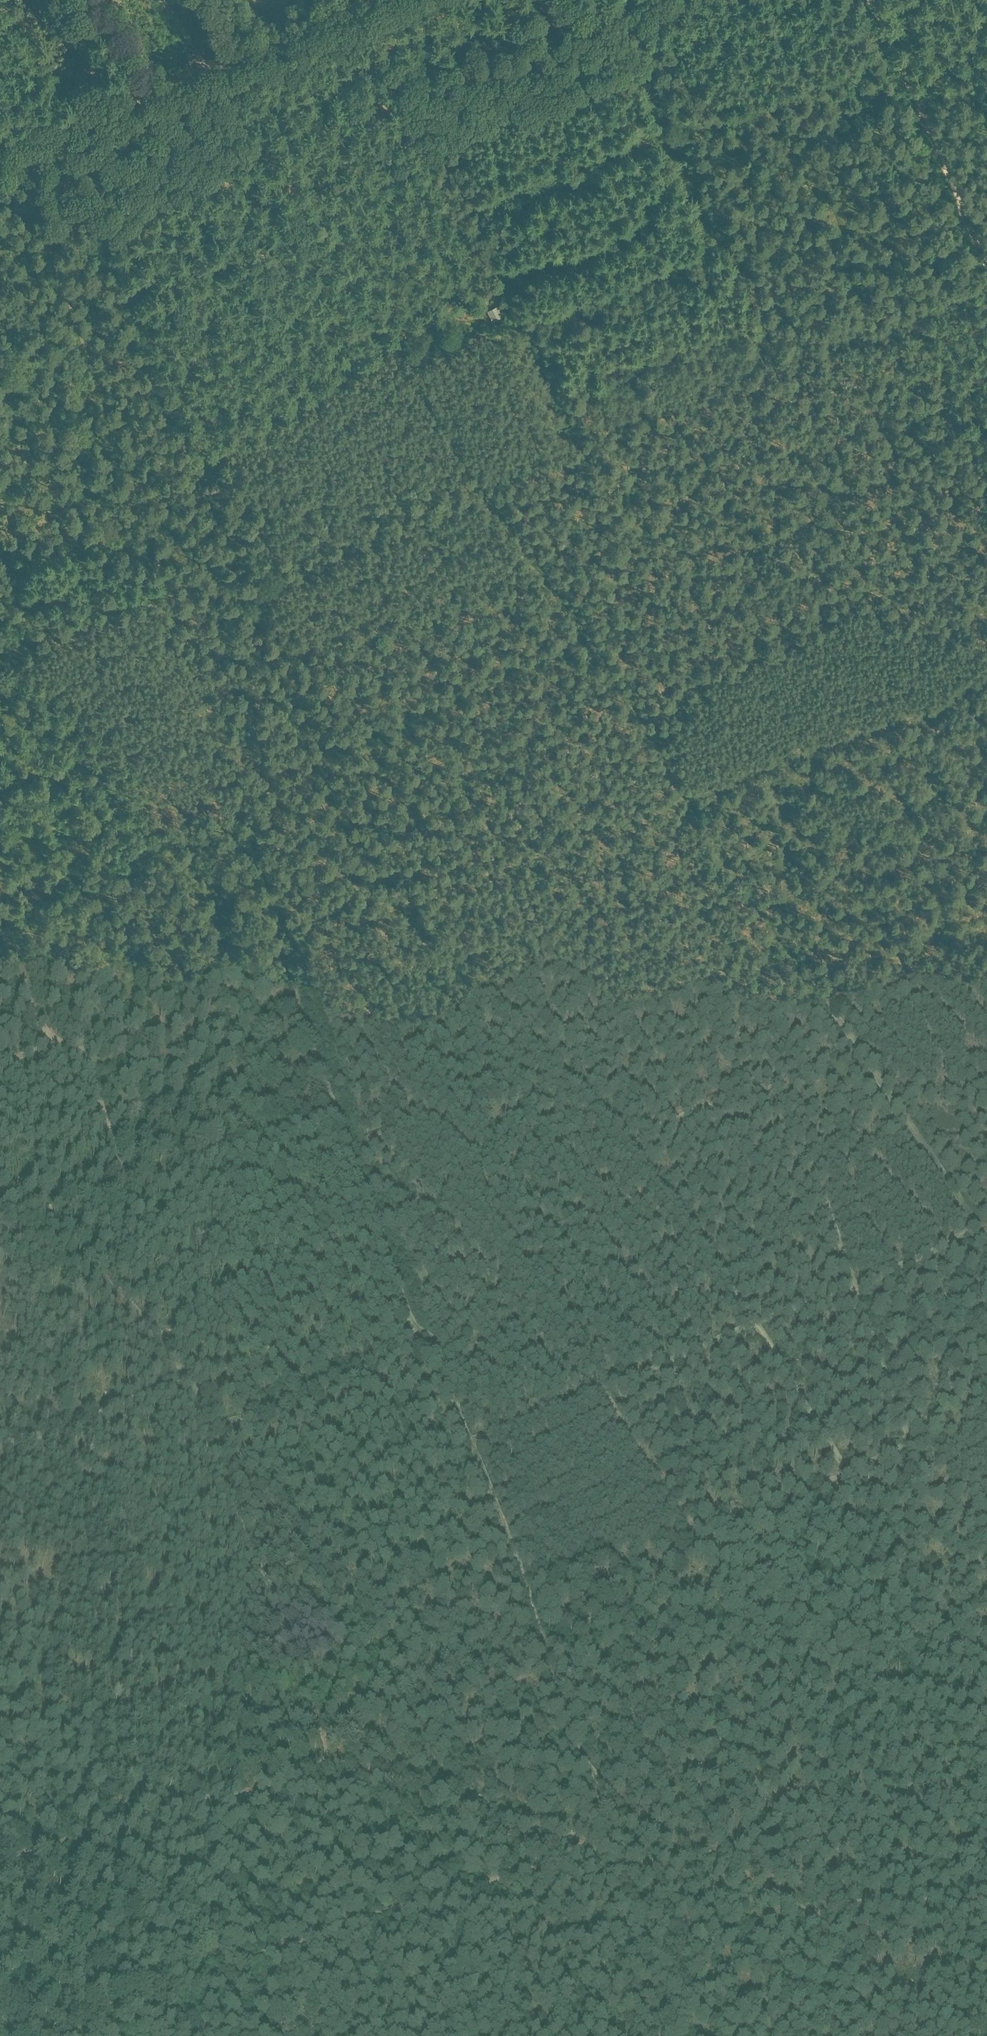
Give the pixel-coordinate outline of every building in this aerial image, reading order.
[(499,305),(488,311),(493,321),(504,316),(499,305)]
